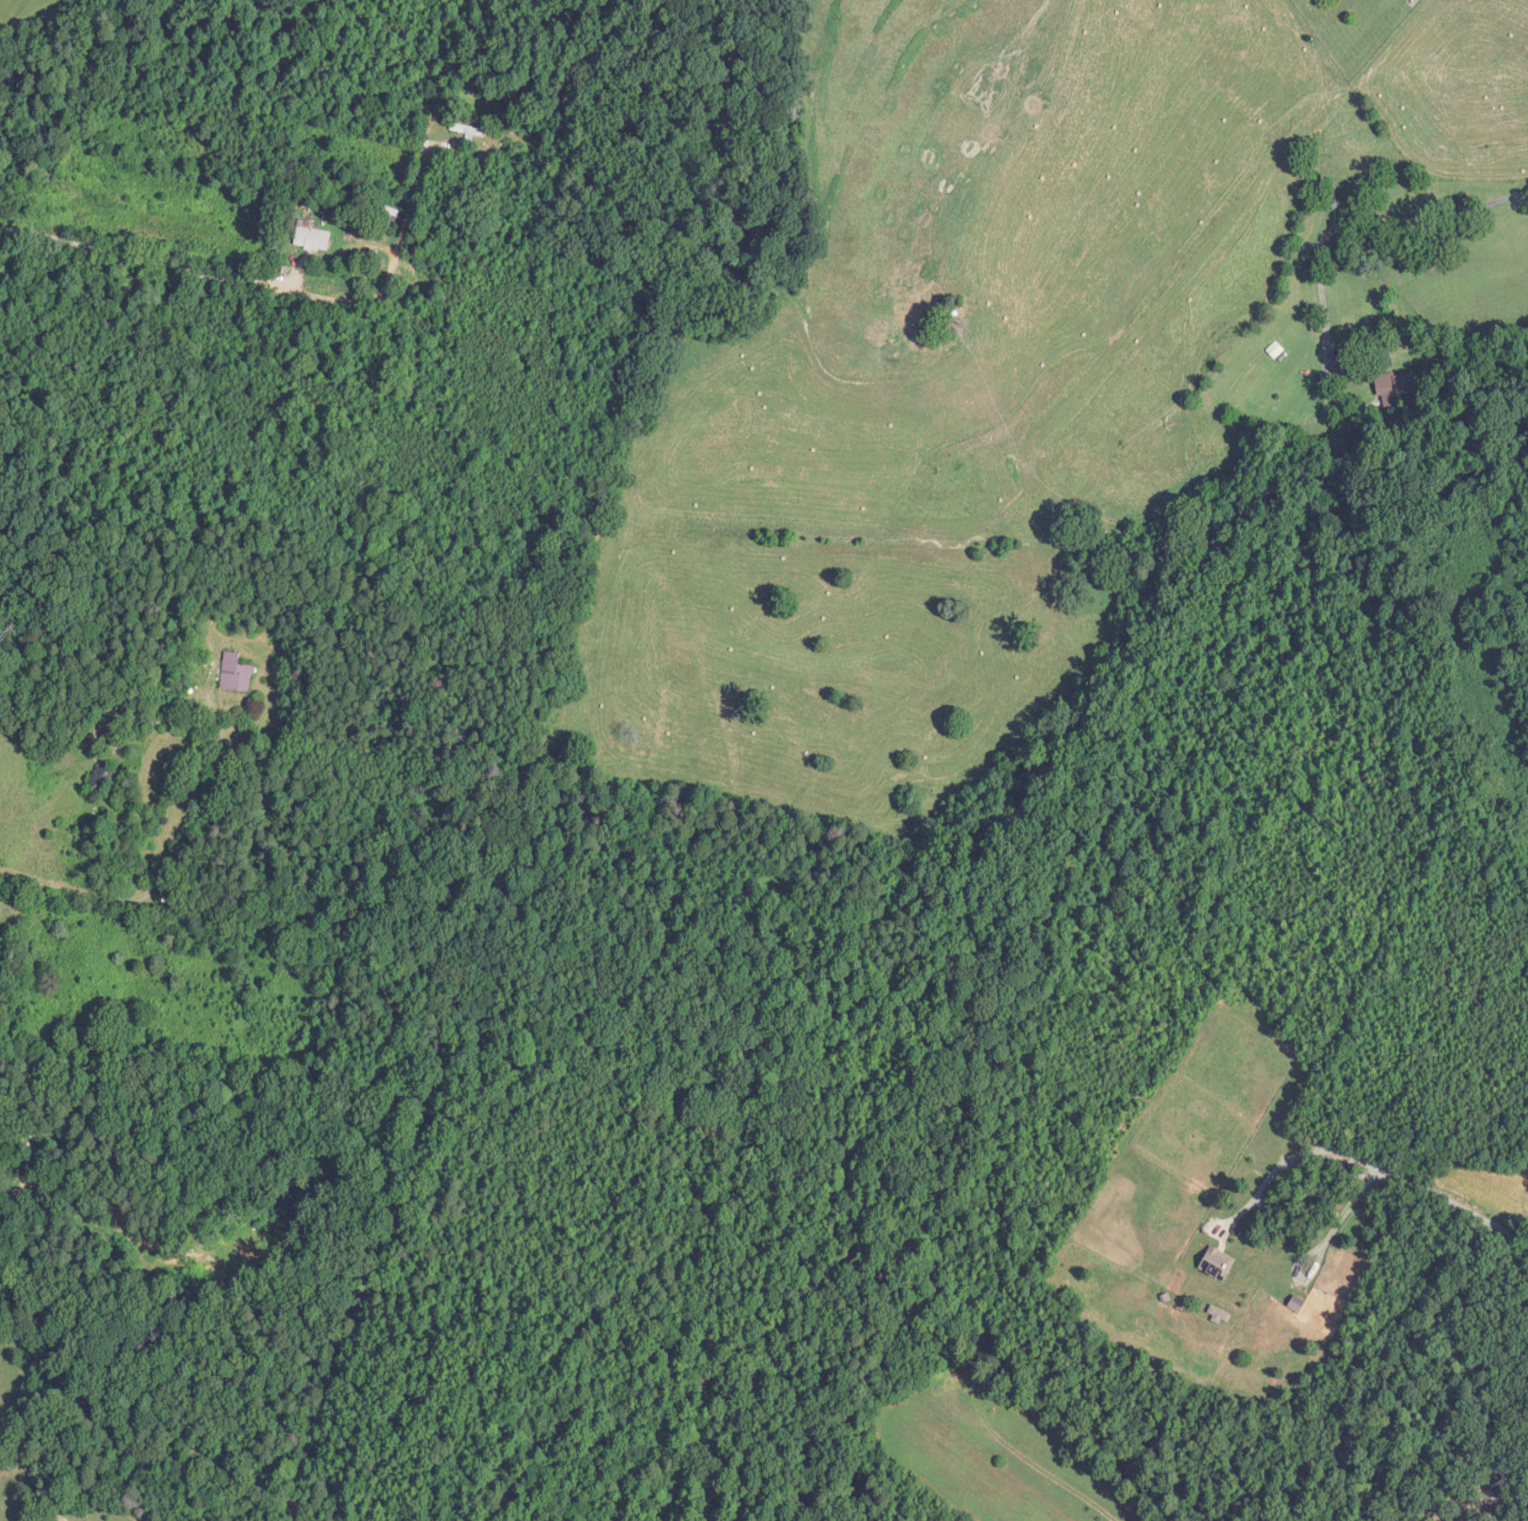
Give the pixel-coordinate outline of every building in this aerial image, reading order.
[(453,130),(484,139),(486,132),(455,123),(453,130)] [(400,212),(386,205),(377,226),(391,233),(400,212)] [(314,231),(314,221),(297,221),(297,250),(329,250),(329,231),(314,231)] [(1407,380),(1377,381),(1378,397),(1385,397),(1385,410),(1395,410),(1395,392),(1407,392),(1407,380)] [(240,653),(224,652),(222,690),(253,692),(254,666),(239,665),(240,653)] [(222,661),(209,661),(209,674),(221,674),(222,661)] [(100,793),(117,774),(105,762),(87,781),(100,793)] [(1226,1282),(1237,1258),(1210,1247),(1200,1271),(1226,1282)] [(1300,1312),(1306,1302),(1296,1296),(1290,1307),(1300,1312)]
